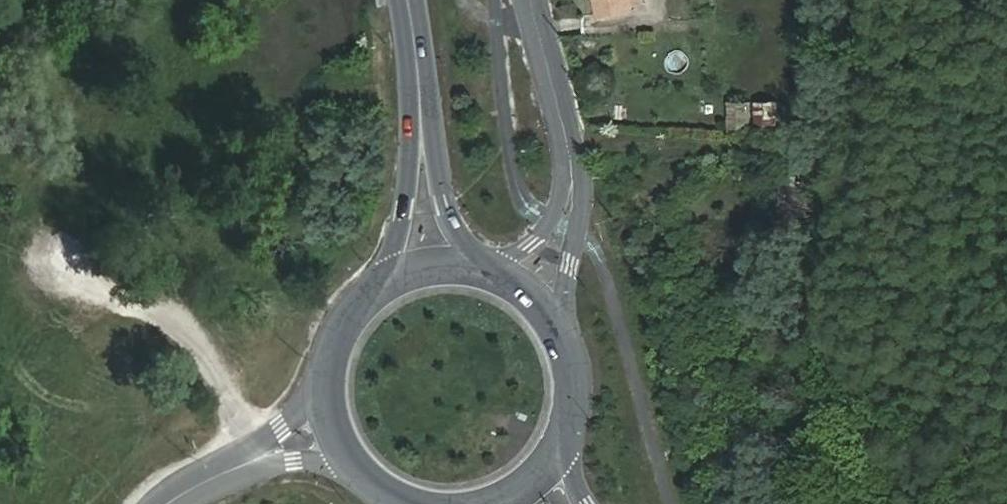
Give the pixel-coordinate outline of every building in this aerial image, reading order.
[(600,14),(631,8),(629,0),(597,0),(600,14)] [(816,198),(789,195),(783,234),(810,237),(816,198)]
